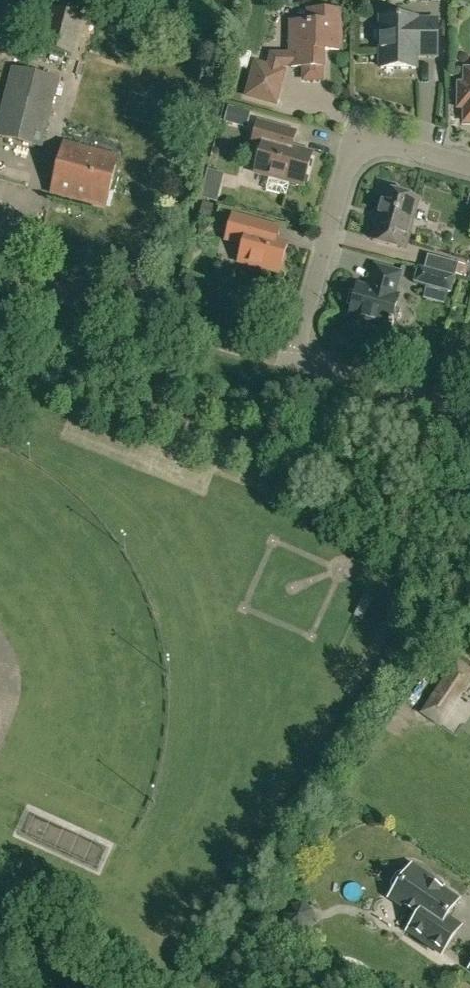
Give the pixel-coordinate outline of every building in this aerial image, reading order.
[(322,71),(322,67),(322,49),(340,49),(340,11),(310,10),(310,22),(292,22),(292,55),(273,55),(269,68),(256,64),(247,95),(275,103),(283,71),(278,70),(280,65),(292,65),(291,67),(304,67),(304,71),(304,72),(304,74),(305,76),(306,77),(307,78),(309,79),(311,80),(313,80),(315,80),(317,79),(319,78),(320,77),(320,76),(322,74),(322,72),(322,71)] [(416,18),(381,17),(381,68),(415,68),(416,55),(437,55),(437,21),(416,20),(416,18)] [(249,70),(253,54),(239,50),(234,66),(249,70)] [(0,115),(0,136),(41,147),(59,79),(12,67),(0,115)] [(465,69),(465,84),(463,85),(462,87),(461,88),(460,90),(459,91),(459,93),(459,96),(459,97),(459,98),(459,100),(460,102),(461,104),(462,105),(464,106),(465,107),(464,122),(469,122),(469,69),(465,69)] [(248,113),(230,108),(225,123),(244,128),(248,113)] [(287,184),(288,181),(303,185),(312,154),(291,148),(295,133),(258,123),(253,143),(262,146),(255,172),(272,176),(271,180),(269,179),(266,190),(286,195),(289,184),(287,184)] [(118,158),(63,143),(51,193),(105,207),(118,158)] [(414,198),(383,189),(378,208),(381,209),(373,240),(405,249),(412,223),(408,222),(414,198)] [(213,207),(203,204),(199,216),(209,219),(213,207)] [(279,228),(262,223),(232,215),(226,240),(243,244),(238,262),(279,273),(287,244),(276,241),(279,228)] [(455,277),(457,269),(459,263),(428,255),(424,268),(455,277)] [(401,272),(389,269),(375,265),(369,289),(357,286),(349,314),(393,325),(394,322),(391,321),(398,295),(395,294),(401,272)] [(455,277),(424,268),(418,267),(418,269),(414,284),(426,288),(448,293),(450,294),(455,277)] [(422,711),(440,724),(469,682),(469,670),(457,661),(422,711)] [(460,927),(446,918),(457,901),(425,879),(427,875),(415,866),(412,870),(410,868),(405,875),(402,873),(397,874),(391,883),(392,888),(395,890),(390,897),(418,916),(408,930),(442,953),(460,927)]
